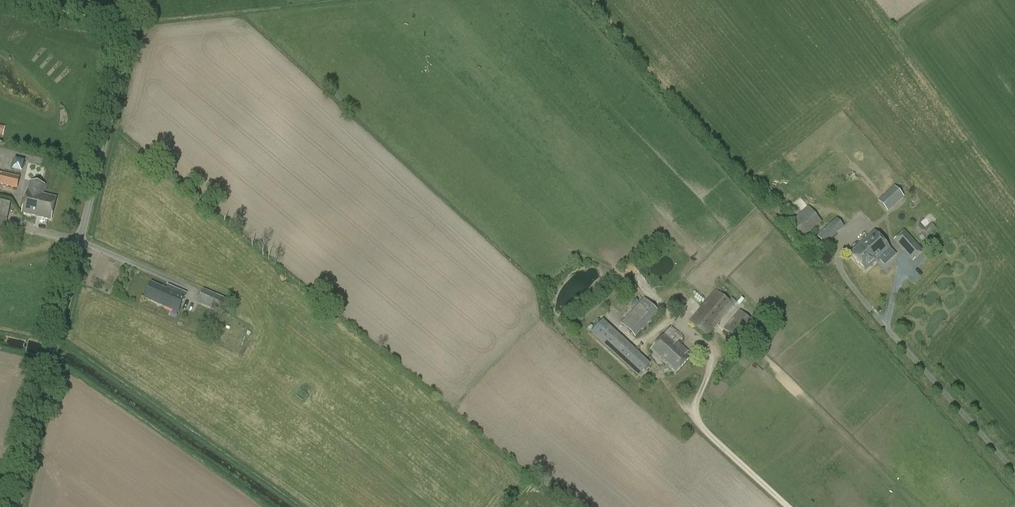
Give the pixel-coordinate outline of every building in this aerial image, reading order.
[(23,171),(25,161),(14,159),(12,169),(23,171)] [(20,178),(0,173),(0,186),(17,190),(20,178)] [(56,199),(43,196),(45,185),(29,182),(27,190),(21,214),(36,217),(51,220),(56,199)] [(888,212),(904,198),(894,187),(878,202),(888,212)] [(3,240),(11,204),(0,202),(0,239),(3,240)] [(803,239),(822,223),(808,207),(790,223),(803,239)] [(823,245),(843,227),(836,219),(816,237),(823,245)] [(923,253),(911,238),(904,231),(893,241),(900,248),(913,262),(915,260),(921,255),(923,253)] [(874,233),(867,240),(871,245),(865,250),(875,262),(889,249),(874,233)] [(871,245),(867,240),(851,254),(865,271),(875,262),(865,250),(871,245)] [(178,313),(186,294),(168,287),(166,291),(151,284),(145,298),(178,313)] [(229,301),(225,299),(203,289),(198,302),(226,314),(230,306),(227,305),(229,301)] [(707,337),(733,306),(715,291),(689,322),(707,337)] [(635,338),(659,312),(644,299),(620,324),(635,338)] [(739,343),(756,325),(739,310),(723,329),(739,343)] [(639,377),(649,365),(634,351),(634,349),(603,320),(590,334),(639,377)] [(676,373),(690,358),(684,352),(686,350),(677,342),(680,339),(670,329),(651,351),(676,373)]
